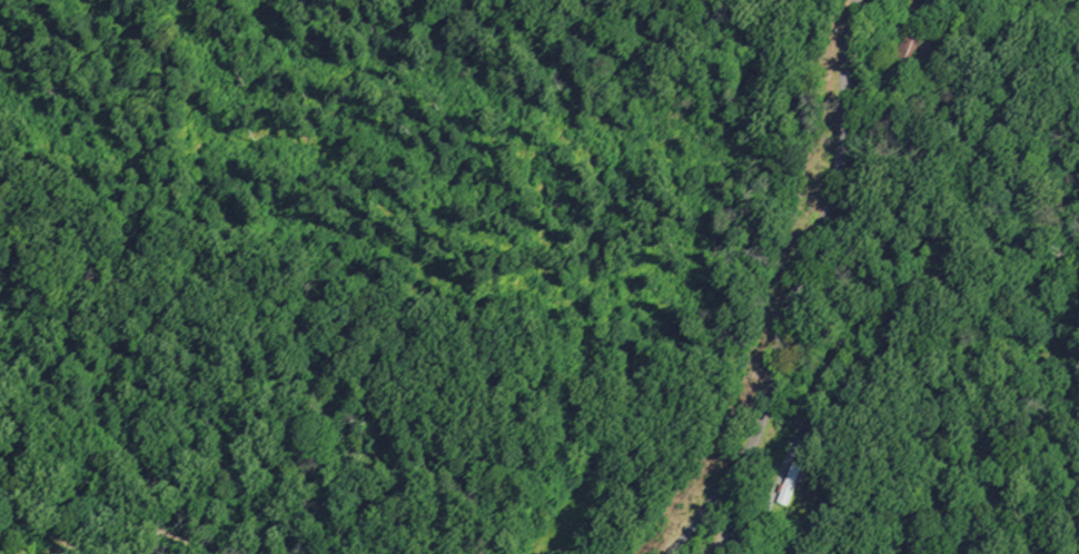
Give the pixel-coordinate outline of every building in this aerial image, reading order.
[(905,34),(930,42),(917,79),(893,71),(905,34)] [(794,464),(806,468),(791,508),(779,503),(794,464)]
